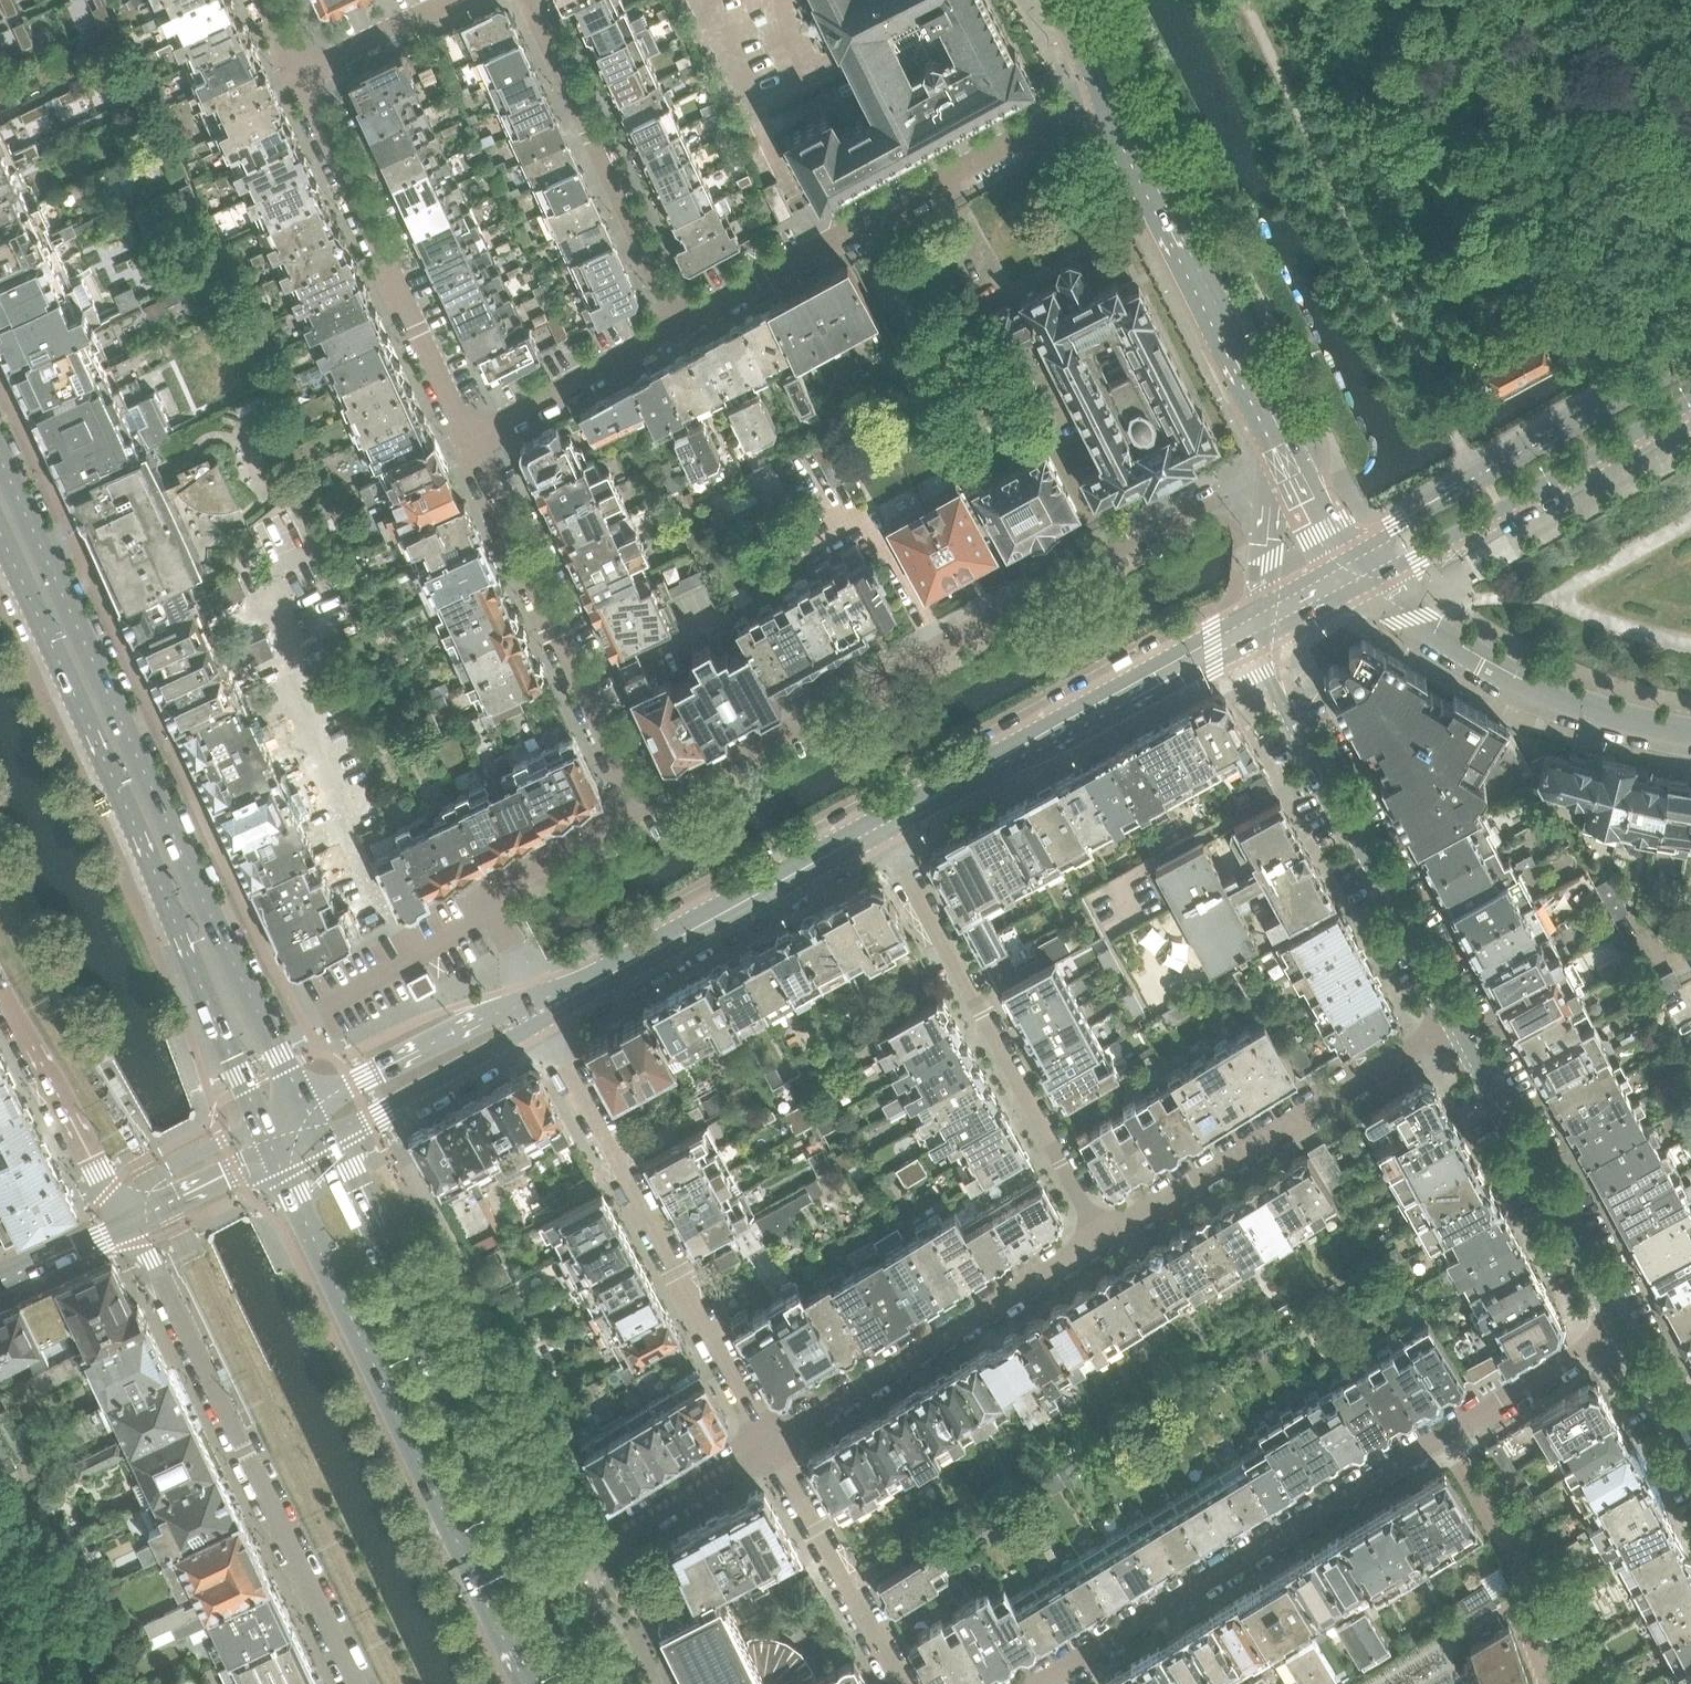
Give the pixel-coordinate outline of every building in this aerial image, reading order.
[(2,5),(7,16),(19,11),(14,0),(13,0),(2,5)] [(90,5),(100,27),(112,21),(103,0),(100,0),(90,5)] [(143,0),(125,0),(123,1),(127,8),(143,0)] [(194,0),(157,0),(164,14),(194,0)] [(233,13),(235,8),(236,8),(232,0),(194,0),(164,14),(175,40),(233,13)] [(321,10),(327,12),(353,0),(316,0),(321,10)] [(622,0),(580,0),(575,2),(578,11),(577,11),(579,14),(577,18),(582,28),(625,6),(622,0)] [(919,144),(1010,94),(1010,95),(1028,85),(1027,84),(1031,82),(987,0),(817,0),(839,45),(841,44),(875,113),(841,131),(831,114),(788,138),(795,152),(820,197),(901,153),(902,154),(919,145),(919,144)] [(597,50),(637,31),(649,25),(643,13),(631,19),(625,6),(582,28),(586,38),(590,39),(592,42),(593,42),(597,50)] [(668,16),(664,7),(655,11),(660,20),(668,16)] [(516,36),(516,33),(514,28),(511,26),(510,23),(511,23),(506,11),(499,9),(492,12),(492,13),(484,16),(483,16),(477,19),(477,20),(455,30),(454,30),(452,31),(461,50),(466,47),(472,61),(517,39),(516,36)] [(192,64),(246,39),(247,34),(248,34),(247,31),(243,23),(242,23),(238,22),(233,13),(175,40),(188,66),(192,64)] [(158,25),(154,17),(143,23),(146,31),(158,25)] [(24,21),(12,26),(17,37),(29,32),(24,21)] [(649,55),(637,31),(597,50),(601,59),(600,59),(601,62),(600,66),(604,76),(649,55)] [(29,32),(17,37),(22,48),(34,43),(29,32)] [(529,64),(527,61),(524,54),(524,51),(522,47),(519,44),(518,42),(519,41),(518,38),(517,39),(472,61),(484,86),(529,64)] [(188,97),(257,64),(253,56),(255,51),(256,51),(251,40),(250,40),(246,39),(192,64),(198,78),(193,80),(198,91),(188,96),(188,97)] [(34,43),(22,48),(27,59),(39,53),(34,43)] [(417,84),(415,81),(403,55),(354,78),(355,80),(353,85),(351,86),(361,110),(414,85),(417,84)] [(660,79),(649,55),(604,76),(609,86),(612,87),(614,90),(615,90),(619,98),(660,79)] [(688,55),(676,61),(680,69),(692,63),(689,56),(688,55)] [(282,106),(275,91),(266,72),(257,76),(253,68),(260,64),(261,65),(262,64),(261,63),(257,64),(188,97),(195,110),(199,108),(212,134),(207,136),(213,149),(282,117),(286,116),(285,114),(284,114),(284,115),(277,119),(273,110),(282,106)] [(692,63),(680,69),(683,77),(696,71),(692,63)] [(540,89),(539,86),(536,80),(536,76),(534,72),(531,69),(530,67),(531,66),(530,64),(529,64),(484,86),(496,111),(542,90),(542,89),(540,89)] [(434,72),(431,66),(418,72),(421,78),(434,72)] [(438,80),(434,72),(421,78),(425,86),(438,80)] [(671,103),(660,79),(619,98),(623,107),(622,107),(623,110),(622,114),(627,124),(671,103)] [(86,81),(58,95),(62,105),(91,91),(86,81)] [(374,132),(424,108),(414,85),(361,110),(370,129),(373,131),(374,132)] [(470,92),(468,86),(456,91),(459,98),(470,92)] [(552,115),(551,112),(547,105),(548,102),(546,97),(543,94),(542,92),(543,91),(542,90),(496,111),(507,136),(554,115),(553,114),(552,115)] [(445,105),(442,99),(430,105),(433,111),(445,105)] [(20,112),(15,102),(0,108),(0,122),(20,112)] [(683,127),(671,103),(627,124),(631,134),(635,135),(636,138),(638,138),(641,146),(683,127)] [(435,132),(424,108),(374,132),(378,141),(378,145),(382,153),(385,156),(385,157),(435,132)] [(721,118),(717,110),(708,114),(712,122),(721,118)] [(564,140),(562,137),(559,130),(559,127),(557,122),(554,120),(553,117),(554,117),(554,115),(507,136),(519,162),(566,141),(565,139),(564,140)] [(237,168),(295,143),(296,137),(292,128),(291,128),(286,126),(282,117),(213,149),(214,150),(223,146),(227,157),(232,155),(237,168)] [(457,130),(454,123),(442,129),(445,136),(457,130)] [(695,150),(683,127),(641,146),(645,155),(644,156),(645,159),(644,162),(649,172),(695,150)] [(447,158),(435,132),(385,157),(389,166),(389,170),(393,178),(396,180),(397,182),(447,158)] [(492,133),(477,139),(479,142),(481,148),(495,142),(492,133)] [(40,153),(43,152),(40,145),(37,147),(35,143),(16,151),(18,156),(15,157),(8,141),(2,144),(0,140),(0,172),(40,153)] [(576,165),(574,162),(571,156),(571,152),(569,148),(566,145),(565,143),(566,142),(566,141),(519,162),(531,187),(578,166),(577,165),(576,165)] [(246,198),(308,170),(307,169),(308,163),(304,155),(304,156),(299,152),(295,143),(237,168),(234,170),(246,198)] [(706,175),(695,150),(649,172),(653,182),(657,184),(659,187),(660,186),(664,195),(706,175)] [(20,185),(26,182),(21,169),(24,168),(26,172),(45,164),(40,153),(0,172),(0,219),(30,205),(20,185)] [(408,206),(458,182),(447,158),(397,182),(401,190),(401,194),(404,203),(408,205),(408,206)] [(129,160),(107,171),(112,181),(134,171),(129,160)] [(508,168),(504,160),(490,166),(493,174),(508,168)] [(587,191),(586,188),(583,181),(583,178),(581,173),(578,170),(577,168),(578,167),(578,166),(531,187),(542,212),(589,191),(589,190),(587,191)] [(143,167),(134,172),(144,194),(154,189),(143,167)] [(258,223),(322,194),(317,181),(316,181),(311,178),(308,170),(246,198),(258,223)] [(210,182),(205,172),(193,178),(198,188),(210,182)] [(230,182),(226,174),(215,179),(219,188),(230,182)] [(718,198),(706,175),(664,195),(668,203),(666,204),(668,207),(666,210),(671,220),(718,198)] [(776,180),(774,182),(763,186),(761,187),(769,204),(785,197),(776,180)] [(192,228),(202,224),(208,221),(190,182),(174,189),(192,228)] [(470,207),(458,182),(408,206),(412,214),(410,214),(418,231),(470,207)] [(505,199),(521,192),(518,187),(510,190),(508,187),(501,190),(505,199)] [(599,216),(598,213),(595,206),(595,203),(592,198),(590,196),(588,193),(590,193),(589,191),(542,212),(554,237),(601,216),(601,215),(599,216)] [(334,228),(333,225),(331,221),(330,218),(330,213),(331,212),(327,204),(322,194),(258,223),(260,229),(273,256),(334,228)] [(765,206),(759,195),(751,200),(756,210),(765,206)] [(785,197),(769,204),(778,222),(793,214),(792,212),(785,197)] [(730,223),(718,198),(671,220),(676,230),(680,232),(681,235),(682,234),(686,242),(730,223)] [(78,233),(112,217),(107,206),(54,231),(56,236),(52,237),(46,223),(40,226),(30,205),(0,219),(0,269),(78,233)] [(768,213),(765,206),(756,210),(760,217),(768,213)] [(481,231),(470,207),(418,231),(425,248),(427,247),(431,254),(481,231)] [(527,219),(524,212),(514,218),(517,224),(527,219)] [(500,223),(497,216),(484,221),(487,228),(500,223)] [(611,241),(609,238),(606,231),(606,228),(604,224),(602,221),(600,218),(602,218),(601,216),(554,237),(566,263),(612,242),(612,241),(611,241)] [(690,271),(740,243),(730,223),(686,242),(677,247),(675,248),(676,251),(675,251),(683,269),(690,271)] [(220,264),(202,224),(192,228),(190,230),(208,270),(220,264)] [(285,282),(346,254),(345,251),(345,252),(343,247),(342,244),(343,238),(339,230),(339,231),(334,228),(273,256),(285,282)] [(492,256),(482,232),(481,231),(431,254),(431,256),(431,260),(435,268),(438,270),(442,279),(492,256)] [(58,250),(60,248),(62,253),(82,244),(78,233),(0,269),(0,318),(72,281),(58,250)] [(540,245),(536,237),(526,242),(529,250),(540,245)] [(511,247),(508,241),(496,246),(499,253),(511,247)] [(622,266),(621,264),(618,257),(618,253),(616,249),(613,246),(612,244),(613,243),(612,242),(566,263),(578,289),(624,267),(624,266),(622,266)] [(267,259),(263,250),(250,257),(254,266),(267,259)] [(298,309),(359,280),(358,278),(357,278),(355,274),(356,273),(354,271),(355,265),(351,257),(346,254),(285,282),(298,309)] [(504,280),(492,256),(442,279),(442,280),(442,284),(446,292),(449,295),(453,304),(504,280)] [(1200,413),(1152,317),(1154,316),(1139,287),(1123,295),(1115,281),(1092,293),(1079,267),(1069,264),(1061,269),(1058,278),(1060,282),(1052,286),(1052,285),(1021,301),(1022,305),(1011,310),(1009,305),(987,316),(1009,357),(1030,346),(1028,342),(1038,337),(1043,346),(1044,345),(1103,461),(1101,463),(1102,465),(1082,476),(1094,500),(1115,490),(1116,492),(1144,479),(1148,487),(1194,464),(1190,455),(1217,442),(1202,412),(1200,413)] [(523,272),(520,265),(507,271),(510,278),(523,272)] [(875,316),(847,265),(807,288),(835,339),(875,316)] [(634,301),(637,294),(631,282),(630,283),(629,281),(629,278),(627,274),(624,271),(624,269),(625,268),(624,267),(578,289),(586,307),(582,309),(589,326),(634,301)] [(81,277),(72,281),(0,318),(0,337),(11,361),(101,320),(81,277)] [(279,285),(275,277),(262,283),(266,291),(279,285)] [(310,336),(371,307),(370,304),(369,305),(367,300),(368,300),(367,297),(367,292),(368,292),(364,283),(359,280),(298,309),(310,336)] [(515,305),(504,280),(453,304),(454,305),(453,309),(457,317),(461,319),(465,328),(515,305)] [(132,286),(114,294),(122,310),(139,302),(132,286)] [(835,339),(807,288),(772,307),(797,359),(835,339)] [(552,301),(564,295),(562,290),(550,295),(552,301)] [(177,291),(161,298),(165,307),(181,299),(177,291)] [(230,294),(201,307),(208,320),(236,306),(230,294)] [(161,298),(144,306),(150,318),(166,311),(165,307),(161,298)] [(476,353),(526,329),(515,305),(465,328),(465,329),(465,333),(469,342),(472,344),(476,353)] [(325,360),(383,332),(382,331),(381,331),(379,327),(380,326),(379,324),(380,318),(376,309),(376,310),(371,307),(310,336),(322,361),(325,360)] [(820,408),(797,359),(772,307),(743,322),(769,374),(770,373),(781,368),(800,408),(811,413),(820,408)] [(273,320),(268,308),(256,314),(261,326),(273,320)] [(105,367),(94,345),(101,342),(97,334),(119,324),(117,319),(124,315),(122,310),(101,320),(11,361),(30,401),(105,367)] [(548,319),(545,312),(532,318),(535,325),(548,319)] [(758,386),(770,380),(773,378),(770,373),(769,374),(743,322),(717,336),(766,438),(774,434),(776,424),(758,386)] [(493,378),(540,352),(530,328),(526,329),(476,353),(474,354),(485,376),(486,375),(492,377),(493,378)] [(394,360),(393,358),(391,353),(390,351),(390,350),(391,346),(392,346),(387,335),(387,336),(383,334),(382,334),(383,333),(383,332),(325,360),(331,372),(328,374),(334,387),(337,386),(395,360),(394,360)] [(766,438),(717,336),(688,353),(714,409),(717,407),(716,405),(728,399),(745,438),(756,443),(766,438)] [(286,348),(281,337),(276,339),(275,337),(268,340),(270,345),(274,353),(285,348),(286,348)] [(1495,395),(1554,363),(1543,343),(1534,348),(1528,339),(1512,348),(1517,357),(1500,366),(1495,357),(1485,362),(1490,371),(1484,375),(1485,376),(1476,381),(1485,398),(1494,393),(1495,395)] [(291,363),(285,348),(274,353),(280,368),(291,363)] [(855,360),(849,348),(843,352),(849,363),(855,360)] [(849,363),(843,352),(836,355),(843,367),(849,363)] [(701,415),(714,409),(688,353),(659,368),(709,470),(717,466),(720,454),(701,415)] [(349,412),(407,386),(406,386),(405,384),(403,379),(402,377),(403,376),(402,376),(404,372),(405,372),(400,361),(399,362),(395,360),(337,386),(343,399),(340,401),(346,414),(349,412)] [(121,386),(115,389),(105,367),(30,401),(48,441),(130,403),(121,386)] [(709,470),(659,368),(634,382),(634,383),(651,421),(659,440),(673,434),(690,473),(701,477),(710,473),(709,470)] [(300,388),(296,380),(293,382),(291,377),(287,379),(293,392),(300,388)] [(170,436),(165,424),(169,422),(155,392),(151,394),(146,383),(132,390),(137,400),(130,403),(48,441),(67,483),(148,445),(170,436)] [(651,421),(634,383),(612,395),(612,394),(591,406),(580,412),(596,446),(651,421)] [(358,440),(361,439),(419,413),(419,412),(418,412),(417,410),(415,406),(415,405),(414,403),(415,403),(414,402),(416,398),(417,398),(412,387),(411,388),(407,386),(349,412),(355,426),(353,427),(358,440)] [(371,466),(373,465),(431,439),(434,438),(435,439),(436,439),(435,436),(434,436),(433,436),(432,435),(430,431),(431,431),(430,429),(429,429),(426,429),(426,428),(428,424),(424,414),(423,414),(419,413),(361,439),(367,452),(364,454),(371,466)] [(582,463),(570,437),(563,440),(556,425),(527,441),(525,442),(522,446),(521,450),(521,455),(537,488),(583,465),(582,463)] [(837,457),(829,442),(827,436),(812,444),(833,483),(847,476),(837,457)] [(846,453),(838,437),(829,442),(837,457),(846,453)] [(367,504),(387,494),(444,469),(443,468),(448,466),(447,463),(446,464),(445,466),(444,466),(443,465),(443,466),(441,461),(441,454),(439,449),(433,445),(431,440),(432,440),(431,439),(373,465),(379,478),(360,487),(367,504)] [(203,565),(172,496),(180,490),(185,497),(192,503),(201,507),(210,510),(219,510),(229,509),(235,507),(239,505),(218,459),(212,463),(208,456),(178,470),(182,479),(167,486),(148,445),(67,483),(86,522),(122,603),(189,571),(203,565)] [(667,456),(662,445),(650,450),(656,461),(667,456)] [(1078,511),(1045,451),(1022,463),(1019,457),(1008,464),(1011,469),(973,490),(1006,551),(1029,539),(1032,544),(1058,529),(1056,524),(1079,512),(1078,510),(1078,511)] [(773,458),(770,453),(757,460),(760,465),(773,458)] [(554,514),(616,485),(608,467),(600,470),(594,458),(582,463),(583,465),(537,488),(543,502),(544,501),(548,503),(554,514)] [(683,472),(679,464),(672,467),(676,475),(683,472)] [(450,484),(449,479),(446,474),(444,469),(387,494),(396,514),(387,518),(378,521),(385,538),(402,530),(459,504),(450,484)] [(691,503),(685,487),(691,484),(686,474),(678,478),(682,488),(688,504),(691,503)] [(682,488),(678,478),(674,480),(670,489),(671,493),(682,488)] [(620,516),(615,505),(624,501),(616,485),(554,514),(558,522),(557,522),(557,523),(556,527),(555,527),(563,544),(611,522),(611,520),(620,516)] [(993,555),(955,486),(936,496),(939,502),(913,517),(909,511),(886,523),(925,592),(942,583),(949,585),(949,586),(961,579),(960,579),(962,572),(972,566),(979,568),(979,569),(991,562),(993,555)] [(312,509),(304,493),(295,497),(302,514),(312,509)] [(481,537),(465,502),(459,504),(402,530),(418,565),(481,537)] [(579,570),(643,541),(636,526),(618,535),(611,522),(563,544),(571,562),(572,562),(576,563),(576,564),(577,564),(579,570)] [(496,571),(481,537),(418,565),(397,575),(400,582),(417,574),(416,572),(421,569),(434,598),(492,572),(496,571)] [(646,573),(641,561),(650,557),(643,541),(579,570),(584,579),(583,579),(584,579),(582,583),(581,584),(589,600),(621,585),(646,573)] [(894,613),(882,592),(885,590),(879,579),(876,580),(872,573),(877,570),(873,563),(868,565),(857,546),(842,554),(845,559),(831,567),(828,561),(817,568),(823,577),(809,585),(842,646),(851,641),(851,642),(852,641),(857,643),(865,639),(865,634),(867,633),(865,629),(868,627),(872,625),(876,623),(876,624),(877,624),(882,625),(892,620),(894,615),(893,613),(894,613)] [(733,598),(716,566),(706,571),(724,603),(733,598)] [(706,571),(705,567),(696,571),(701,582),(710,578),(706,571)] [(136,634),(242,584),(238,575),(216,585),(218,589),(208,593),(205,587),(198,590),(189,571),(122,603),(136,634)] [(701,582),(696,571),(687,575),(692,586),(701,582)] [(441,630),(505,599),(500,588),(502,583),(498,575),(493,574),(492,572),(434,598),(428,601),(441,630)] [(659,601),(672,595),(668,587),(663,578),(651,583),(646,573),(621,585),(589,600),(595,614),(597,618),(598,617),(599,619),(605,632),(605,634),(609,644),(613,652),(647,636),(671,625),(659,601)] [(692,586),(687,575),(678,579),(679,582),(683,590),(692,586)] [(683,590),(679,582),(668,587),(672,595),(672,596),(683,590)] [(218,633),(210,614),(216,611),(214,605),(223,601),(225,604),(247,594),(242,584),(136,634),(150,664),(218,633)] [(842,646),(809,585),(798,591),(794,584),(780,592),(783,598),(818,659),(826,654),(826,655),(828,654),(833,656),(841,652),(841,647),(842,646)] [(818,659),(783,598),(772,605),(769,598),(756,606),(759,612),(794,672),(802,668),(804,668),(809,670),(816,666),(817,660),(818,660),(818,659)] [(453,655),(518,626),(517,624),(519,619),(515,611),(510,609),(505,599),(441,630),(453,655)] [(794,673),(794,672),(759,612),(747,618),(743,612),(733,618),(748,646),(769,686),(778,681),(778,682),(779,681),(784,683),(792,679),(793,674),(794,673)] [(432,632),(427,622),(407,631),(411,641),(423,636),(432,632)] [(465,682),(529,653),(525,642),(527,637),(523,629),(518,627),(518,626),(453,655),(465,682)] [(440,637),(437,631),(437,630),(432,632),(423,636),(426,643),(440,637)] [(164,695),(270,645),(266,635),(244,645),(246,649),(236,654),(232,647),(226,650),(218,633),(150,664),(164,695)] [(1474,734),(1486,714),(1454,694),(1453,694),(1450,700),(1422,683),(1426,678),(1425,676),(1363,638),(1362,638),(1359,643),(1355,642),(1352,643),(1349,645),(1348,649),(1348,652),(1351,655),(1348,660),(1346,663),(1341,665),(1339,663),(1335,662),(1332,662),(1329,664),(1328,668),(1328,671),(1328,672),(1323,675),(1323,676),(1358,740),(1359,741),(1365,737),(1366,739),(1372,736),(1377,745),(1372,747),(1370,752),(1369,756),(1370,761),(1373,765),(1377,767),(1382,768),(1387,776),(1381,780),(1380,781),(1392,802),(1452,769),(1474,734)] [(780,705),(769,686),(748,646),(730,657),(727,652),(717,656),(709,642),(692,652),(704,674),(694,679),(697,684),(677,693),(705,746),(706,746),(707,745),(707,746),(730,733),(727,728),(728,728),(727,727),(733,724),(733,725),(749,716),(748,716),(754,713),(755,713),(758,718),(780,705)] [(246,693),(237,675),(244,672),(241,666),(251,661),(253,664),(274,654),(270,645),(164,695),(178,724),(241,695),(246,693)] [(477,709),(542,679),(541,678),(543,673),(544,673),(540,665),(539,665),(534,663),(529,653),(465,682),(477,709)] [(705,746),(677,693),(669,676),(651,685),(643,668),(637,671),(625,677),(633,695),(665,765),(669,763),(674,763),(682,759),(685,756),(705,746)] [(449,690),(445,681),(428,689),(432,698),(449,690)] [(265,724),(256,728),(241,695),(178,724),(196,764),(197,764),(268,730),(265,724)] [(1260,765),(1225,699),(1224,699),(1224,698),(1221,696),(1217,695),(1213,696),(1213,695),(1188,709),(1224,777),(1239,768),(1245,779),(1263,769),(1261,765),(1260,765)] [(429,704),(415,710),(425,733),(439,726),(429,704)] [(501,706),(490,711),(495,723),(506,718),(501,706)] [(1224,777),(1188,709),(1161,724),(1161,725),(1193,783),(1215,771),(1219,780),(1224,777)] [(495,723),(490,711),(481,715),(486,729),(496,725),(495,723)] [(1405,825),(1458,795),(1461,798),(1467,795),(1466,792),(1471,788),(1481,794),(1484,788),(1485,786),(1485,783),(1482,780),(1477,777),(1494,749),(1500,753),(1511,735),(1505,731),(1506,729),(1505,725),(1486,714),(1474,734),(1452,769),(1392,802),(1405,825)] [(395,727),(392,720),(389,715),(381,719),(387,731),(395,727)] [(1184,788),(1193,783),(1161,725),(1135,739),(1166,798),(1171,807),(1189,797),(1184,788)] [(369,746),(362,728),(353,732),(360,750),(369,746)] [(262,740),(271,735),(268,730),(197,764),(215,804),(278,774),(262,740)] [(600,794),(573,736),(543,749),(572,813),(574,812),(579,814),(579,815),(587,811),(587,810),(589,806),(597,802),(597,801),(599,794),(600,794)] [(1166,798),(1135,739),(1135,738),(1108,753),(1108,754),(1140,812),(1166,798)] [(572,813),(543,749),(539,751),(540,753),(514,765),(543,828),(556,822),(561,824),(561,825),(569,821),(570,816),(573,814),(572,813)] [(543,828),(514,765),(508,752),(493,759),(500,775),(485,781),(514,845),(516,844),(521,846),(521,847),(530,843),(529,842),(531,837),(544,831),(543,828)] [(1588,802),(1595,765),(1585,762),(1586,758),(1569,754),(1568,758),(1546,752),(1545,755),(1528,764),(1537,780),(1535,781),(1543,795),(1549,805),(1563,797),(1588,802)] [(1140,812),(1108,754),(1082,768),(1113,827),(1140,812)] [(1617,836),(1632,775),(1634,765),(1612,759),(1601,756),(1599,766),(1595,765),(1588,802),(1583,823),(1581,828),(1595,831),(1594,835),(1615,841),(1617,836)] [(1113,827),(1082,768),(1082,767),(1055,782),(1055,783),(1086,841),(1113,827)] [(1273,789),(1264,772),(1248,781),(1257,798),(1273,789)] [(1655,846),(1667,778),(1646,773),(1645,778),(1632,775),(1617,836),(1632,840),(1655,846)] [(294,808),(278,774),(215,804),(233,842),(308,809),(305,803),(294,808)] [(1690,830),(1690,787),(1689,787),(1688,786),(1687,785),(1688,781),(1667,777),(1667,778),(1655,846),(1673,849),(1669,868),(1684,870),(1686,860),(1689,861),(1690,851),(1688,850),(1689,843),(1690,830)] [(515,846),(514,845),(485,781),(483,782),(484,785),(454,799),(455,800),(485,860),(497,855),(502,856),(503,857),(511,853),(511,852),(513,847),(515,846)] [(1086,841),(1055,783),(1027,799),(1060,861),(1069,856),(1072,861),(1089,852),(1084,843),(1086,841)] [(1416,846),(1418,845),(1482,810),(1477,801),(1481,794),(1471,788),(1466,792),(1467,795),(1461,798),(1458,795),(1405,825),(1416,846)] [(1252,799),(1247,791),(1235,797),(1240,806),(1252,799)] [(1553,812),(1549,805),(1543,795),(1533,800),(1529,811),(1536,822),(1553,812)] [(1060,861),(1027,799),(1027,798),(996,815),(997,815),(1033,882),(1060,868),(1057,862),(1060,861)] [(1494,845),(1485,827),(1490,824),(1485,814),(1494,809),(1503,805),(1500,799),(1482,810),(1418,845),(1424,856),(1422,857),(1433,878),(1494,845)] [(485,860),(455,800),(439,808),(441,813),(432,817),(430,822),(456,877),(457,876),(463,878),(463,879),(471,875),(471,874),(473,869),(486,863),(485,860)] [(1317,871),(1296,831),(1289,819),(1289,818),(1288,816),(1288,817),(1280,801),(1247,819),(1234,826),(1237,831),(1231,834),(1230,840),(1249,875),(1248,875),(1239,880),(1235,873),(1223,880),(1203,843),(1155,868),(1158,873),(1210,968),(1239,953),(1240,956),(1247,952),(1245,949),(1257,943),(1238,908),(1250,901),(1245,892),(1256,886),(1258,889),(1261,888),(1275,915),(1276,916),(1265,922),(1272,935),(1332,902),(1333,903),(1334,903),(1334,901),(1333,899),(1332,899),(1325,886),(1326,886),(1324,883),(1324,884),(1317,871)] [(314,855),(298,821),(311,815),(308,809),(233,842),(234,843),(233,843),(252,884),(314,855)] [(456,878),(456,877),(430,822),(427,814),(395,829),(402,845),(403,844),(426,893),(438,887),(444,889),(452,885),(452,884),(454,879),(456,878)] [(1019,889),(1033,882),(997,815),(968,831),(968,830),(967,830),(1000,892),(1016,883),(1019,889)] [(1000,892),(967,830),(947,841),(947,842),(932,850),(928,861),(929,861),(930,863),(959,917),(960,917),(983,904),(984,906),(1003,896),(1000,892)] [(429,898),(426,893),(403,844),(402,845),(374,858),(402,913),(429,898)] [(1452,907),(1519,870),(1535,862),(1530,854),(1511,864),(1510,861),(1504,864),(1494,845),(1433,878),(1444,898),(1446,897),(1452,907)] [(264,911),(327,883),(314,855),(252,884),(264,911)] [(1465,937),(1534,899),(1519,870),(1452,907),(1451,907),(1451,908),(1455,917),(1455,918),(1454,918),(1455,920),(1456,919),(1464,935),(1465,937)] [(1617,892),(1609,877),(1594,885),(1602,899),(1617,892)] [(277,939),(336,911),(329,896),(332,895),(327,883),(264,911),(277,939)] [(903,926),(883,889),(882,887),(883,887),(870,883),(870,884),(847,896),(884,963),(895,957),(889,947),(908,936),(903,926)] [(1627,910),(1617,892),(1602,899),(1613,917),(1627,910)] [(1481,965),(1550,927),(1538,904),(1548,899),(1545,893),(1534,899),(1465,937),(1466,939),(1475,954),(1474,955),(1475,956),(1476,956),(1477,956),(1481,965)] [(884,963),(847,896),(817,912),(850,971),(869,961),(872,969),(884,963)] [(1016,967),(997,930),(984,906),(983,904),(960,917),(961,918),(972,941),(983,959),(998,989),(999,990),(1029,973),(1029,974),(1031,973),(1055,960),(1071,952),(1069,949),(1060,932),(1031,947),(1036,956),(1016,967)] [(348,905),(336,911),(277,939),(290,966),(299,969),(349,941),(362,934),(348,905)] [(1282,958),(1290,974),(1353,937),(1338,909),(1279,943),(1286,956),(1282,958)] [(1682,926),(1686,912),(1676,910),(1673,924),(1682,926)] [(850,971),(817,912),(800,922),(803,927),(794,931),(823,986),(840,1017),(846,1014),(832,987),(831,988),(828,983),(850,971)] [(1661,912),(1657,935),(1667,945),(1667,944),(1673,914),(1661,912)] [(1497,997),(1565,960),(1563,957),(1570,953),(1565,944),(1557,948),(1548,931),(1551,929),(1550,927),(1481,965),(1480,965),(1491,985),(1490,985),(1497,997)] [(823,986),(794,931),(787,929),(777,934),(776,941),(767,946),(794,1001),(823,986)] [(489,949),(482,935),(474,940),(481,953),(489,949)] [(1309,998),(1367,963),(1353,936),(1353,937),(1290,974),(1298,987),(1302,985),(1309,998)] [(794,1001),(767,946),(757,951),(750,949),(740,955),(739,961),(768,1015),(794,1001)] [(1109,947),(1097,954),(1102,963),(1114,957),(1109,948),(1109,947)] [(1613,974),(1630,965),(1625,956),(1608,965),(1613,974)] [(1114,957),(1102,963),(1108,974),(1120,968),(1114,957)] [(1015,1011),(1067,983),(1055,960),(1031,973),(1029,974),(1002,989),(1015,1011)] [(1514,1029),(1582,993),(1565,960),(1497,997),(1508,1016),(1507,1016),(1514,1029)] [(768,1015),(739,961),(730,966),(727,962),(710,971),(710,972),(741,1030),(768,1015)] [(1320,1028),(1382,991),(1367,963),(1309,998),(1318,1013),(1313,1016),(1320,1028)] [(902,977),(895,964),(887,968),(894,981),(902,977)] [(900,992),(894,981),(887,968),(882,971),(889,984),(887,985),(893,995),(900,992)] [(1681,985),(1680,984),(1672,970),(1647,984),(1655,999),(1681,985)] [(425,971),(405,982),(412,995),(432,984),(425,971)] [(727,1035),(734,1032),(738,1029),(739,1031),(741,1030),(710,972),(688,984),(687,984),(716,1038),(726,1033),(727,1035)] [(1592,1022),(1584,1007),(1587,1005),(1581,1000),(1581,999),(1590,993),(1597,998),(1610,990),(1604,979),(1582,993),(1514,1029),(1515,1030),(1517,1029),(1520,1035),(1518,1036),(1519,1038),(1520,1038),(1529,1056),(1592,1022)] [(1027,1032),(1079,1004),(1067,983),(1015,1011),(1027,1032)] [(717,1041),(687,984),(666,995),(666,996),(695,1050),(705,1045),(706,1047),(717,1041)] [(1132,990),(1120,997),(1125,1006),(1137,1000),(1132,990)] [(1390,1023),(1391,1019),(1393,1011),(1382,991),(1320,1028),(1328,1043),(1334,1039),(1341,1052),(1352,1045),(1352,1046),(1390,1023)] [(695,1050),(666,996),(643,1009),(645,1013),(672,1062),(683,1057),(684,1059),(696,1052),(695,1050)] [(883,1058),(949,1021),(945,1014),(947,1010),(948,1009),(943,1000),(942,1000),(937,1000),(936,999),(878,1031),(884,1042),(877,1046),(880,1052),(874,1056),(877,1062),(883,1058)] [(1137,1000),(1125,1006),(1131,1017),(1143,1010),(1138,1002),(1137,1000)] [(1039,1054),(1091,1026),(1079,1004),(1027,1032),(1039,1054)] [(1296,1075),(1263,1022),(1251,1029),(1248,1026),(1241,1030),(1240,1025),(1232,1011),(1226,1014),(1237,1032),(1272,1090),(1281,1084),(1285,1086),(1286,1086),(1294,1081),(1296,1075)] [(672,1062),(645,1013),(614,1029),(646,1082),(675,1067),(672,1062)] [(895,1080),(961,1044),(957,1037),(959,1032),(960,1031),(955,1022),(954,1022),(949,1021),(883,1058),(895,1080)] [(1606,1053),(1606,1052),(1614,1048),(1608,1038),(1600,1037),(1592,1022),(1529,1056),(1545,1085),(1606,1053)] [(1102,1048),(1091,1026),(1039,1054),(1051,1076),(1102,1048)] [(1623,1044),(1644,1032),(1642,1028),(1639,1026),(1630,1031),(1630,1034),(1620,1039),(1623,1044)] [(646,1082),(614,1029),(587,1044),(591,1053),(590,1054),(592,1057),(591,1058),(613,1098),(646,1082)] [(1272,1090),(1237,1032),(1236,1033),(1238,1037),(1223,1045),(1221,1041),(1211,1047),(1213,1051),(1247,1106),(1249,1104),(1257,1099),(1262,1100),(1263,1101),(1271,1095),(1272,1090)] [(1285,1049),(1299,1040),(1303,1038),(1300,1034),(1297,1036),(1296,1034),(1288,1039),(1289,1041),(1283,1045),(1285,1049)] [(1311,1061),(1299,1040),(1285,1049),(1296,1067),(1299,1069),(1311,1061)] [(1687,1052),(1685,1049),(1682,1043),(1668,1051),(1674,1060),(1687,1052)] [(907,1104),(973,1066),(969,1059),(971,1054),(972,1054),(967,1044),(966,1045),(961,1044),(895,1080),(907,1104)] [(1093,1087),(1105,1080),(1118,1073),(1112,1059),(1109,1061),(1102,1048),(1051,1076),(1046,1079),(1054,1093),(1060,1095),(1064,1102),(1082,1093),(1093,1087)] [(1247,1106),(1213,1051),(1200,1059),(1197,1055),(1188,1060),(1191,1065),(1223,1120),(1226,1118),(1234,1113),(1239,1114),(1240,1115),(1248,1110),(1248,1109),(1249,1104),(1247,1106)] [(808,1062),(803,1052),(794,1057),(799,1066),(808,1062)] [(1223,1120),(1191,1065),(1182,1070),(1179,1066),(1171,1071),(1168,1066),(1170,1065),(1163,1053),(1156,1057),(1170,1081),(1203,1133),(1204,1132),(1211,1128),(1216,1129),(1225,1124),(1225,1123),(1226,1118),(1223,1120)] [(1558,1110),(1559,1110),(1626,1075),(1619,1062),(1613,1065),(1606,1053),(1545,1085),(1558,1110)] [(13,1079),(7,1066),(0,1069),(0,1112),(24,1101),(13,1079)] [(919,1126),(985,1087),(981,1081),(983,1076),(984,1076),(979,1067),(978,1067),(973,1066),(907,1104),(919,1126)] [(783,1081),(779,1073),(776,1068),(765,1074),(768,1079),(772,1088),(783,1081)] [(574,1138),(539,1074),(540,1074),(528,1070),(528,1071),(509,1081),(541,1138),(552,1132),(560,1145),(574,1138)] [(1572,1135),(1632,1102),(1625,1089),(1632,1085),(1626,1075),(1559,1110),(1563,1118),(1572,1135)] [(541,1138),(509,1081),(486,1094),(520,1158),(535,1149),(532,1143),(541,1138)] [(1203,1133),(1170,1081),(1159,1087),(1158,1086),(1145,1093),(1147,1096),(1148,1095),(1179,1147),(1187,1142),(1193,1144),(1206,1136),(1204,1132),(1203,1133)] [(1390,1140),(1444,1110),(1442,1108),(1445,1106),(1435,1088),(1433,1085),(1433,1084),(1422,1081),(1422,1082),(1364,1117),(1371,1130),(1382,1124),(1390,1140)] [(751,1101),(742,1086),(723,1097),(731,1111),(751,1101)] [(943,1141),(996,1109),(993,1103),(995,1099),(996,1098),(991,1089),(990,1089),(985,1088),(985,1087),(919,1126),(931,1148),(943,1141)] [(1645,1127),(1638,1114),(1645,1110),(1641,1102),(1656,1094),(1654,1090),(1632,1102),(1572,1135),(1576,1142),(1577,1143),(1576,1143),(1585,1160),(1590,1158),(1645,1127)] [(801,1104),(795,1092),(788,1096),(794,1108),(801,1104)] [(718,1093),(702,1101),(709,1115),(725,1106),(718,1093)] [(520,1158),(486,1094),(460,1108),(492,1166),(504,1159),(507,1165),(520,1158)] [(905,1105),(899,1094),(882,1103),(888,1114),(905,1105)] [(1179,1147),(1148,1095),(1147,1096),(1135,1103),(1134,1101),(1122,1108),(1123,1110),(1156,1161),(1164,1156),(1169,1158),(1178,1153),(1179,1147)] [(30,1115),(31,1115),(24,1101),(0,1112),(0,1156),(41,1137),(30,1115)] [(681,1126),(703,1114),(698,1105),(676,1117),(681,1126)] [(963,1162),(1014,1132),(1001,1107),(996,1109),(943,1141),(948,1150),(955,1147),(963,1162)] [(492,1166),(460,1108),(435,1121),(467,1179),(476,1174),(482,1184),(497,1176),(492,1166)] [(1156,1161),(1123,1110),(1111,1117),(1110,1115),(1099,1122),(1131,1176),(1140,1171),(1146,1173),(1155,1167),(1156,1161)] [(1468,1156),(1456,1134),(1456,1127),(1452,1119),(1446,1116),(1444,1110),(1390,1140),(1376,1149),(1401,1195),(1468,1156)] [(467,1179),(435,1121),(409,1136),(442,1193),(467,1179)] [(643,1153),(675,1137),(667,1122),(635,1139),(643,1153)] [(1131,1176),(1099,1122),(1087,1128),(1089,1133),(1079,1139),(1105,1187),(1104,1187),(1115,1191),(1127,1184),(1124,1180),(1131,1176)] [(1660,1152),(1659,1151),(1653,1139),(1657,1137),(1650,1124),(1645,1127),(1590,1158),(1594,1166),(1593,1166),(1594,1167),(1592,1172),(1596,1181),(1597,1181),(1602,1182),(1602,1183),(1603,1182),(1660,1152)] [(705,1126),(646,1159),(658,1181),(707,1154),(718,1148),(706,1126),(705,1126)] [(973,1186),(1027,1155),(1014,1132),(963,1162),(967,1170),(961,1174),(968,1188),(973,1186)] [(48,1150),(49,1150),(42,1136),(41,1137),(0,1156),(0,1201),(59,1172),(48,1150)] [(825,1147),(820,1138),(807,1145),(811,1153),(823,1148),(825,1147)] [(1341,1171),(1324,1142),(1309,1151),(1311,1154),(1310,1155),(1325,1180),(1326,1179),(1336,1173),(1341,1171)] [(707,1154),(658,1181),(670,1202),(730,1170),(724,1159),(718,1148),(707,1154)] [(832,1165),(823,1148),(811,1153),(805,1157),(814,1174),(832,1165)] [(1673,1177),(1672,1176),(1666,1164),(1671,1161),(1664,1148),(1659,1151),(1660,1152),(1603,1182),(1607,1191),(1606,1191),(1607,1192),(1605,1196),(1605,1197),(1610,1206),(1611,1205),(1615,1207),(1616,1207),(1673,1177)] [(836,1155),(835,1156),(842,1169),(844,1168),(854,1162),(846,1149),(836,1155)] [(1336,1206),(1307,1157),(1301,1156),(1292,1161),(1290,1167),(1283,1171),(1307,1211),(1305,1212),(1310,1222),(1312,1225),(1326,1216),(1325,1213),(1336,1206)] [(1410,1222),(1415,1220),(1482,1182),(1468,1156),(1401,1195),(1397,1197),(1410,1222)] [(857,1190),(844,1169),(834,1174),(847,1197),(857,1190)] [(730,1170),(670,1202),(681,1224),(741,1192),(730,1170)] [(1307,1211),(1283,1171),(1278,1170),(1269,1175),(1267,1181),(1260,1185),(1284,1224),(1281,1227),(1287,1237),(1288,1239),(1303,1230),(1302,1227),(1310,1222),(1305,1212),(1307,1211)] [(66,1186),(59,1172),(0,1201),(0,1229),(6,1241),(14,1238),(21,1235),(40,1227),(59,1218),(58,1218),(77,1209),(66,1186)] [(574,1198),(599,1185),(592,1173),(568,1187),(574,1198)] [(1341,1181),(1336,1173),(1326,1179),(1331,1187),(1341,1181)] [(1686,1202),(1690,1199),(1690,1181),(1684,1185),(1678,1173),(1672,1176),(1673,1177),(1616,1207),(1621,1216),(1620,1216),(1620,1217),(1619,1221),(1618,1222),(1623,1231),(1624,1230),(1628,1232),(1629,1232),(1630,1234),(1686,1202)] [(1059,1215),(1038,1176),(1012,1192),(1038,1238),(1056,1227),(1059,1215)] [(824,1194),(818,1183),(815,1179),(805,1185),(808,1190),(814,1199),(824,1194)] [(1439,1240),(1496,1207),(1493,1201),(1493,1195),(1489,1187),(1483,1183),(1482,1182),(1415,1220),(1429,1245),(1439,1240)] [(876,1192),(871,1183),(865,1187),(870,1196),(876,1192)] [(990,1193),(984,1183),(974,1189),(980,1198),(990,1193)] [(502,1231),(475,1184),(471,1186),(494,1227),(498,1234),(502,1231)] [(1284,1224),(1260,1185),(1255,1184),(1246,1189),(1244,1195),(1236,1200),(1260,1240),(1257,1242),(1263,1252),(1264,1255),(1278,1246),(1277,1243),(1287,1237),(1281,1227),(1284,1224)] [(851,1203),(864,1195),(860,1188),(857,1190),(847,1197),(851,1203)] [(808,1190),(782,1204),(789,1215),(814,1200),(813,1199),(808,1190)] [(618,1220),(602,1191),(539,1226),(548,1242),(565,1233),(573,1246),(618,1220)] [(562,1207),(553,1192),(550,1191),(541,1196),(543,1200),(551,1213),(562,1207)] [(741,1192),(681,1224),(693,1246),(753,1214),(753,1213),(741,1192)] [(1038,1238),(1012,1192),(985,1208),(1012,1254),(1013,1254),(1038,1238)] [(1260,1240),(1236,1200),(1230,1199),(1221,1204),(1220,1210),(1211,1215),(1235,1255),(1233,1257),(1239,1267),(1240,1269),(1255,1260),(1254,1258),(1263,1252),(1257,1242),(1260,1240)] [(551,1213),(543,1200),(532,1206),(539,1219),(551,1213)] [(1690,1224),(1690,1210),(1686,1202),(1630,1234),(1632,1238),(1631,1238),(1632,1239),(1630,1243),(1636,1254),(1690,1224)] [(762,1230),(789,1215),(782,1204),(756,1219),(762,1230)] [(1452,1268),(1513,1233),(1509,1225),(1509,1224),(1504,1216),(1498,1206),(1496,1207),(1439,1240),(1447,1254),(1445,1255),(1452,1268)] [(1012,1254),(985,1208),(959,1223),(987,1270),(988,1269),(1012,1254)] [(987,1270),(959,1223),(954,1214),(942,1221),(938,1215),(926,1222),(964,1284),(972,1279),(987,1270)] [(1235,1255),(1211,1215),(1206,1214),(1197,1219),(1195,1225),(1187,1230),(1211,1270),(1208,1273),(1214,1282),(1215,1285),(1231,1275),(1229,1272),(1239,1267),(1233,1257),(1235,1255)] [(739,1229),(726,1235),(727,1236),(733,1247),(736,1251),(737,1250),(739,1249),(743,1255),(762,1245),(759,1238),(764,1234),(762,1230),(756,1219),(739,1229)] [(570,1284),(634,1250),(618,1220),(573,1246),(581,1261),(563,1270),(570,1284)] [(964,1284),(926,1222),(915,1228),(919,1234),(907,1242),(941,1298),(958,1288),(957,1287),(964,1284)] [(1690,1247),(1690,1224),(1636,1254),(1641,1264),(1642,1264),(1646,1265),(1647,1266),(1647,1265),(1650,1270),(1690,1247)] [(501,1239),(498,1234),(494,1227),(486,1232),(488,1236),(469,1246),(473,1254),(501,1239)] [(1211,1270),(1187,1230),(1181,1229),(1172,1234),(1171,1240),(1162,1245),(1188,1286),(1185,1288),(1190,1297),(1192,1300),(1206,1290),(1205,1288),(1214,1282),(1208,1273),(1211,1270)] [(1367,1248),(1385,1237),(1383,1232),(1364,1243),(1367,1248)] [(1469,1294),(1528,1261),(1523,1252),(1524,1252),(1519,1243),(1513,1233),(1452,1268),(1458,1280),(1460,1279),(1469,1294)] [(917,1312),(880,1251),(877,1246),(872,1238),(847,1253),(858,1271),(892,1328),(909,1317),(917,1312)] [(941,1298),(907,1242),(893,1251),(890,1245),(880,1251),(917,1312),(924,1308),(941,1298)] [(1188,1286),(1162,1245),(1157,1244),(1148,1249),(1146,1255),(1139,1260),(1163,1300),(1160,1302),(1166,1312),(1167,1314),(1180,1307),(1178,1305),(1190,1297),(1185,1288),(1188,1286)] [(732,1247),(726,1251),(732,1263),(740,1259),(736,1251),(733,1247),(732,1247)] [(1650,1270),(1650,1271),(1656,1280),(1655,1281),(1655,1282),(1654,1286),(1653,1286),(1659,1298),(1660,1297),(1664,1298),(1665,1299),(1666,1300),(1690,1286),(1690,1247),(1650,1270)] [(650,1279),(634,1250),(570,1284),(578,1299),(596,1289),(604,1303),(650,1279)] [(726,1251),(718,1255),(725,1267),(732,1263),(726,1251)] [(1382,1271),(1397,1263),(1391,1254),(1377,1263),(1382,1271)] [(717,1272),(725,1267),(718,1255),(710,1260),(717,1272)] [(1163,1300),(1139,1260),(1138,1260),(1132,1259),(1123,1264),(1122,1270),(1114,1275),(1139,1316),(1134,1319),(1140,1328),(1142,1331),(1157,1321),(1156,1319),(1166,1312),(1160,1302),(1163,1300)] [(710,1260),(702,1264),(709,1276),(717,1272),(710,1260)] [(1478,1320),(1542,1286),(1528,1261),(1469,1294),(1476,1307),(1469,1311),(1477,1324),(1479,1323),(1478,1320)] [(133,1306),(132,1303),(128,1295),(126,1291),(113,1263),(110,1262),(20,1304),(41,1348),(44,1346),(43,1344),(77,1328),(87,1348),(147,1323),(138,1303),(133,1306)] [(892,1328),(858,1271),(845,1279),(839,1270),(825,1278),(863,1338),(865,1341),(873,1336),(875,1338),(892,1328)] [(863,1338),(825,1278),(823,1274),(812,1280),(817,1290),(804,1298),(837,1352),(839,1354),(846,1356),(854,1351),(856,1344),(855,1343),(863,1338)] [(1139,1316),(1114,1275),(1113,1275),(1108,1274),(1099,1279),(1097,1285),(1089,1290),(1114,1331),(1112,1333),(1118,1343),(1119,1345),(1133,1336),(1132,1334),(1140,1328),(1134,1319),(1139,1316)] [(608,1339),(666,1309),(665,1307),(665,1308),(650,1279),(604,1303),(612,1319),(595,1328),(602,1342),(608,1339)] [(837,1352),(804,1298),(794,1282),(778,1290),(783,1299),(769,1307),(807,1369),(807,1370),(837,1352)] [(1340,1292),(1333,1282),(1325,1288),(1332,1298),(1340,1293),(1340,1292)] [(1473,1381),(1556,1330),(1557,1330),(1560,1318),(1543,1286),(1542,1287),(1542,1286),(1478,1320),(1479,1323),(1495,1352),(1462,1370),(1468,1379),(1473,1381)] [(1690,1320),(1690,1286),(1666,1300),(1680,1326),(1690,1320)] [(523,1303),(514,1287),(500,1295),(509,1311),(523,1303)] [(1316,1310),(1323,1306),(1331,1300),(1323,1288),(1300,1304),(1306,1313),(1308,1316),(1316,1310)] [(1114,1331),(1089,1290),(1083,1289),(1074,1294),(1073,1300),(1067,1304),(1093,1345),(1091,1346),(1096,1356),(1097,1358),(1110,1350),(1109,1348),(1118,1343),(1112,1333),(1114,1331)] [(1363,1308),(1354,1295),(1345,1301),(1354,1314),(1363,1308)] [(1349,1310),(1342,1299),(1332,1306),(1339,1317),(1349,1310)] [(1093,1345),(1067,1304),(1066,1304),(1060,1303),(1051,1309),(1050,1314),(1042,1319),(1067,1360),(1072,1368),(1084,1361),(1085,1363),(1096,1356),(1091,1346),(1093,1345)] [(20,1304),(0,1313),(0,1340),(10,1363),(41,1348),(20,1304)] [(807,1369),(769,1307),(749,1317),(744,1309),(731,1316),(736,1325),(735,1325),(771,1391),(779,1394),(780,1395),(789,1389),(788,1388),(791,1380),(807,1369)] [(650,1350),(680,1334),(666,1309),(608,1339),(622,1366),(625,1364),(650,1350)] [(1042,1319),(1041,1319),(1036,1318),(1027,1324),(1025,1329),(1018,1334),(1047,1382),(1050,1388),(1061,1382),(1060,1379),(1071,1372),(1072,1372),(1074,1371),(1072,1368),(1067,1360),(1042,1319)] [(1680,1326),(1680,1327),(1678,1331),(1684,1343),(1685,1342),(1689,1343),(1689,1344),(1690,1344),(1690,1346),(1690,1320),(1680,1326)] [(1464,1382),(1440,1341),(1428,1322),(1415,1330),(1410,1322),(1399,1329),(1405,1340),(1440,1396),(1448,1391),(1454,1393),(1462,1388),(1463,1382),(1464,1382)] [(169,1369),(147,1323),(87,1348),(50,1367),(29,1377),(37,1392),(80,1370),(82,1373),(91,1368),(106,1400),(169,1369)] [(1047,1382),(1018,1334),(1017,1334),(1012,1333),(1004,1338),(1002,1343),(998,1346),(1039,1415),(1058,1403),(1044,1383),(1047,1382)] [(0,1340),(0,1368),(10,1363),(0,1340)] [(1440,1396),(1405,1340),(1395,1347),(1392,1343),(1379,1350),(1381,1355),(1416,1411),(1423,1406),(1429,1408),(1437,1403),(1439,1396),(1440,1396)] [(1039,1415),(998,1346),(993,1349),(987,1348),(977,1355),(1008,1408),(1010,1406),(1009,1405),(1019,1399),(1031,1420),(1039,1415)] [(1008,1408),(977,1355),(969,1360),(969,1359),(961,1364),(961,1365),(954,1369),(989,1426),(1001,1419),(998,1414),(1008,1408)] [(1416,1411),(1381,1355),(1368,1363),(1366,1358),(1353,1365),(1357,1371),(1390,1426),(1399,1421),(1405,1423),(1413,1418),(1414,1412),(1416,1411)] [(611,1371),(611,1370),(608,1365),(597,1371),(600,1377),(611,1371)] [(726,1420),(700,1372),(697,1366),(670,1382),(673,1388),(704,1443),(722,1432),(726,1420)] [(131,1451),(193,1421),(169,1369),(106,1400),(98,1404),(109,1427),(117,1423),(127,1443),(121,1446),(118,1439),(72,1462),(79,1476),(131,1451)] [(989,1426),(954,1369),(946,1374),(946,1373),(938,1378),(938,1379),(931,1383),(963,1436),(964,1435),(976,1427),(979,1432),(989,1426)] [(1390,1426),(1357,1371),(1347,1377),(1343,1371),(1329,1380),(1366,1441),(1375,1436),(1381,1438),(1389,1433),(1390,1426)] [(1366,1441),(1329,1380),(1305,1395),(1308,1401),(1342,1456),(1350,1451),(1357,1452),(1364,1448),(1366,1441)] [(963,1436),(931,1383),(906,1398),(939,1454),(953,1446),(957,1452),(969,1444),(964,1435),(963,1436)] [(1550,1450),(1553,1448),(1611,1414),(1610,1412),(1610,1411),(1601,1393),(1600,1393),(1597,1387),(1597,1386),(1587,1384),(1587,1385),(1543,1412),(1532,1419),(1550,1450)] [(704,1443),(673,1388),(650,1402),(681,1457),(704,1443)] [(1167,1401),(1162,1392),(1153,1398),(1159,1406),(1167,1401)] [(1194,1403),(1187,1392),(1174,1400),(1181,1410),(1194,1403)] [(939,1454),(906,1398),(881,1413),(919,1475),(931,1468),(928,1461),(939,1454)] [(1342,1456),(1308,1401),(1296,1408),(1292,1402),(1279,1410),(1282,1416),(1317,1471),(1325,1466),(1331,1468),(1339,1463),(1340,1457),(1342,1456)] [(681,1457),(650,1402),(626,1417),(657,1472),(681,1457)] [(1137,1421),(1153,1410),(1148,1403),(1132,1413),(1137,1421)] [(1168,1420),(1160,1408),(1151,1413),(1156,1420),(1159,1425),(1168,1420)] [(1112,1436),(1137,1421),(1132,1413),(1129,1409),(1105,1424),(1112,1436)] [(599,1425),(590,1410),(585,1413),(594,1428),(599,1425)] [(919,1475),(881,1413),(857,1428),(891,1484),(905,1475),(909,1482),(919,1475)] [(1569,1475),(1627,1442),(1620,1430),(1621,1430),(1616,1422),(1611,1414),(1553,1448),(1563,1465),(1569,1475)] [(23,1439),(17,1424),(13,1416),(4,1420),(16,1442),(23,1439)] [(1317,1471),(1282,1416),(1268,1425),(1264,1419),(1253,1426),(1259,1435),(1262,1434),(1266,1440),(1295,1485),(1301,1481),(1307,1483),(1314,1478),(1316,1472),(1317,1471)] [(657,1472),(626,1417),(603,1431),(634,1486),(657,1472)] [(33,1437),(25,1420),(17,1424),(23,1439),(24,1441),(33,1437)] [(1164,1433),(1159,1425),(1156,1420),(1146,1427),(1155,1439),(1164,1433)] [(215,1468),(193,1421),(131,1451),(143,1477),(133,1482),(142,1503),(215,1468)] [(880,1491),(891,1484),(857,1428),(833,1443),(870,1505),(884,1497),(880,1491)] [(634,1486),(603,1431),(580,1445),(609,1501),(634,1486)] [(1517,1469),(1499,1440),(1499,1439),(1485,1447),(1502,1479),(1517,1469)] [(1295,1485),(1266,1440),(1241,1456),(1270,1505),(1271,1505),(1294,1490),(1292,1487),(1295,1485)] [(1582,1505),(1642,1471),(1636,1460),(1637,1460),(1632,1451),(1627,1442),(1569,1475),(1583,1502),(1581,1503),(1582,1505)] [(870,1505),(833,1443),(824,1448),(815,1454),(815,1453),(813,1455),(811,1463),(810,1463),(811,1465),(812,1465),(813,1469),(815,1472),(820,1480),(819,1481),(824,1489),(829,1497),(828,1498),(830,1501),(830,1500),(832,1504),(838,1515),(854,1507),(858,1513),(870,1505)] [(1073,1461),(1068,1452),(1063,1455),(1068,1462),(1069,1464),(1073,1461)] [(18,1464),(11,1453),(0,1459),(0,1474),(18,1464)] [(1068,1462),(1063,1455),(1062,1453),(1051,1461),(1056,1469),(1068,1462)] [(1270,1505),(1241,1456),(1217,1470),(1248,1518),(1270,1505)] [(1069,1464),(1057,1471),(1066,1484),(1068,1487),(1079,1480),(1075,1474),(1069,1464)] [(163,1555),(240,1518),(215,1468),(142,1503),(138,1505),(141,1512),(156,1542),(153,1544),(152,1542),(137,1549),(138,1552),(115,1563),(120,1573),(142,1562),(143,1565),(163,1555)] [(1248,1519),(1248,1518),(1217,1470),(1195,1484),(1225,1533),(1248,1519)] [(1644,1511),(1658,1503),(1651,1488),(1642,1471),(1582,1505),(1599,1536),(1644,1511)] [(1027,1488),(1039,1480),(1034,1472),(1022,1480),(1027,1488)] [(1483,1535),(1444,1472),(1390,1505),(1429,1568),(1483,1535)] [(1542,1498),(1564,1485),(1565,1485),(1562,1479),(1539,1493),(1542,1498)] [(1044,1480),(1037,1485),(1043,1495),(1050,1491),(1044,1480)] [(1534,1496),(1526,1482),(1509,1492),(1517,1506),(1534,1496)] [(937,1494),(930,1483),(926,1485),(932,1497),(937,1494)] [(1225,1533),(1195,1484),(1172,1499),(1201,1547),(1224,1533),(1224,1534),(1225,1533)] [(803,1562),(772,1505),(771,1505),(764,1492),(763,1493),(762,1491),(756,1490),(749,1493),(747,1500),(748,1501),(747,1501),(747,1502),(730,1511),(764,1576),(781,1567),(783,1570),(786,1571),(803,1562)] [(993,1510),(1003,1504),(999,1497),(979,1509),(980,1510),(983,1515),(984,1516),(990,1513),(993,1510)] [(1201,1547),(1172,1499),(1149,1513),(1178,1561),(1201,1547)] [(1014,1502),(1006,1506),(1013,1518),(1021,1513),(1014,1502)] [(1613,1561),(1673,1529),(1665,1513),(1660,1503),(1659,1503),(1658,1503),(1644,1511),(1599,1536),(1613,1561)] [(1429,1568),(1390,1505),(1338,1537),(1374,1597),(1377,1601),(1429,1568)] [(764,1576),(730,1511),(728,1509),(698,1525),(698,1527),(726,1581),(746,1618),(763,1610),(755,1596),(770,1588),(764,1576)] [(980,1527),(993,1519),(990,1513),(984,1516),(983,1515),(976,1520),(980,1527)] [(1178,1561),(1149,1513),(1124,1528),(1154,1576),(1178,1561)] [(270,1582),(263,1568),(264,1568),(247,1532),(246,1532),(240,1518),(163,1555),(175,1580),(187,1574),(200,1600),(196,1602),(196,1604),(193,1605),(193,1604),(186,1607),(187,1608),(185,1608),(183,1604),(146,1624),(152,1635),(171,1628),(270,1582)] [(797,1653),(785,1644),(769,1639),(753,1639),(746,1642),(725,1601),(721,1603),(713,1587),(726,1581),(698,1527),(670,1541),(698,1602),(684,1610),(681,1606),(677,1603),(673,1602),(668,1602),(664,1605),(661,1608),(659,1613),(659,1618),(661,1621),(692,1683),(831,1683),(825,1672),(813,1678),(807,1666),(797,1653)] [(1154,1576),(1124,1528),(1101,1541),(1131,1590),(1154,1576)] [(1683,1558),(1678,1549),(1683,1546),(1673,1528),(1673,1529),(1613,1561),(1613,1562),(1615,1561),(1630,1588),(1683,1558)] [(1564,1557),(1590,1541),(1584,1530),(1577,1535),(1579,1538),(1560,1549),(1564,1557)] [(1374,1597),(1338,1537),(1312,1553),(1312,1554),(1344,1606),(1354,1600),(1357,1605),(1357,1606),(1348,1612),(1373,1653),(1387,1645),(1362,1604),(1374,1597)] [(1131,1590),(1101,1541),(1078,1555),(1108,1604),(1109,1604),(1109,1603),(1131,1590)] [(937,1577),(945,1572),(938,1561),(946,1556),(937,1542),(879,1580),(883,1589),(882,1596),(886,1604),(893,1606),(937,1578),(937,1577)] [(1057,1557),(1047,1542),(1040,1546),(1050,1562),(1057,1557)] [(869,1564),(866,1566),(873,1578),(876,1576),(903,1559),(899,1552),(896,1547),(894,1548),(869,1564)] [(1335,1612),(1344,1606),(1312,1554),(1287,1569),(1322,1627),(1334,1620),(1359,1662),(1373,1653),(1348,1612),(1339,1617),(1338,1618),(1335,1612)] [(1108,1604),(1078,1555),(1054,1569),(1085,1618),(1085,1619),(1108,1604)] [(1690,1588),(1690,1562),(1690,1560),(1685,1557),(1683,1558),(1630,1588),(1644,1615),(1690,1588)] [(1085,1618),(1054,1569),(1032,1582),(1062,1632),(1085,1618)] [(1322,1627),(1287,1569),(1262,1584),(1322,1683),(1335,1676),(1310,1634),(1322,1627)] [(293,1629),(270,1582),(171,1628),(175,1639),(213,1621),(220,1636),(208,1642),(218,1664),(293,1629)] [(1063,1632),(1062,1632),(1032,1582),(1009,1596),(1036,1643),(1038,1647),(1063,1632)] [(1262,1584),(1261,1584),(1235,1600),(1271,1659),(1283,1652),(1302,1683),(1321,1683),(1322,1683),(1262,1584)] [(1036,1643),(1009,1596),(1004,1587),(991,1595),(988,1589),(975,1597),(977,1600),(1012,1657),(1020,1652),(1027,1654),(1035,1649),(1036,1643)] [(1690,1624),(1690,1588),(1644,1615),(1659,1642),(1690,1624)] [(1012,1657),(977,1600),(966,1606),(964,1603),(952,1611),(988,1672),(996,1667),(1003,1669),(1011,1664),(1012,1657)] [(1235,1600),(1209,1616),(1241,1669),(1251,1663),(1254,1668),(1245,1674),(1250,1683),(1269,1683),(1259,1666),(1271,1659),(1235,1600)] [(952,1611),(951,1611),(953,1615),(942,1621),(941,1619),(930,1625),(962,1683),(969,1683),(972,1682),(979,1683),(986,1679),(988,1672),(952,1611)] [(1241,1669),(1209,1616),(1184,1632),(1216,1683),(1223,1683),(1229,1680),(1231,1683),(1250,1683),(1245,1674),(1236,1680),(1233,1675),(1241,1669)] [(1508,1624),(1494,1633),(1490,1629),(1482,1633),(1485,1638),(1470,1648),(1482,1683),(1529,1683),(1508,1624)] [(1690,1659),(1690,1624),(1659,1642),(1673,1669),(1690,1659)] [(930,1625),(917,1632),(921,1639),(909,1646),(930,1683),(962,1683),(930,1625)] [(1420,1642),(1413,1627),(1399,1636),(1407,1650),(1420,1642)] [(315,1676),(293,1629),(218,1664),(227,1683),(240,1677),(244,1683),(298,1683),(315,1676)] [(1184,1632),(1159,1647),(1181,1683),(1216,1683),(1184,1632)] [(1159,1647),(1158,1647),(1133,1663),(1146,1683),(1181,1683),(1159,1647)] [(854,1658),(825,1672),(831,1683),(868,1683),(854,1658)] [(1673,1669),(1665,1673),(1671,1683),(1675,1683),(1679,1682),(1680,1683),(1690,1683),(1690,1659),(1673,1669)] [(1133,1663),(1105,1679),(1108,1683),(1146,1683),(1133,1663)] [(315,1676),(298,1683),(319,1683),(315,1676)]
